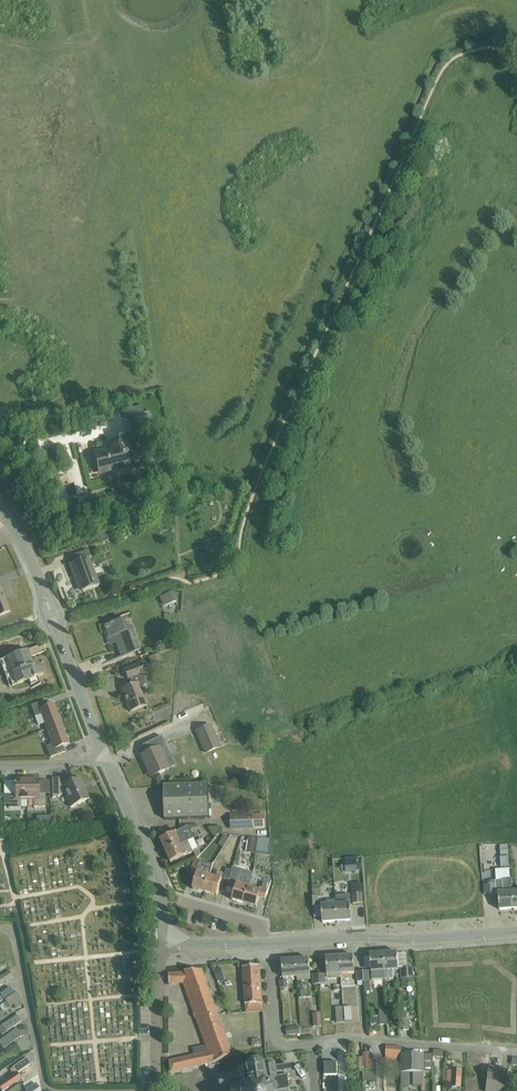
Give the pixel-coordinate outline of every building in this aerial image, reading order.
[(131,429),(152,424),(149,412),(128,417),(131,429)] [(129,465),(138,462),(131,434),(117,437),(119,445),(110,447),(110,449),(93,453),(97,471),(119,466),(120,470),(130,468),(129,465)] [(78,494),(88,491),(86,484),(76,486),(78,494)] [(227,544),(228,528),(219,527),(218,544),(227,544)] [(221,547),(210,546),(209,572),(219,572),(221,547)] [(81,591),(98,585),(92,570),(90,571),(86,558),(89,557),(87,551),(73,556),(75,562),(69,564),(74,578),(76,577),(81,591)] [(0,588),(0,616),(10,612),(0,588)] [(174,592),(159,597),(163,607),(177,601),(174,592)] [(120,657),(138,650),(130,627),(126,628),(122,620),(104,626),(108,637),(113,636),(120,657)] [(43,675),(40,667),(34,669),(27,650),(0,660),(0,663),(9,687),(28,680),(31,688),(40,685),(37,677),(43,675)] [(159,654),(148,658),(151,666),(162,662),(159,654)] [(130,679),(132,685),(121,689),(130,712),(146,706),(139,688),(146,685),(141,674),(145,673),(141,663),(123,670),(127,680),(130,679)] [(47,706),(45,700),(31,706),(38,726),(44,724),(46,729),(61,724),(54,704),(47,706)] [(61,724),(46,729),(52,744),(46,747),(50,758),(64,752),(62,746),(68,744),(61,724)] [(209,726),(196,731),(205,753),(206,753),(218,748),(219,747),(209,726)] [(176,736),(177,747),(190,746),(189,735),(176,736)] [(148,752),(140,756),(144,764),(149,762),(154,775),(168,768),(174,766),(162,738),(158,740),(145,746),(148,752)] [(89,799),(80,778),(66,784),(63,778),(51,779),(52,799),(64,793),(70,807),(89,799)] [(26,800),(26,779),(14,779),(14,795),(8,795),(8,808),(20,808),(20,800),(26,800)] [(26,779),(26,800),(33,800),(33,808),(45,807),(45,794),(38,794),(38,779),(26,779)] [(165,819),(209,818),(208,785),(164,786),(165,819)] [(230,815),(231,830),(265,829),(264,815),(253,815),(253,814),(230,815)] [(182,829),(160,840),(165,851),(170,863),(184,856),(193,852),(188,841),(193,838),(188,827),(182,829)] [(509,844),(500,845),(501,856),(502,856),(502,859),(509,858),(509,844)] [(195,859),(191,872),(197,874),(192,889),(205,892),(209,876),(212,868),(200,865),(201,861),(195,859)] [(357,861),(345,862),(346,869),(351,869),(351,872),(358,871),(357,861)] [(232,871),(229,881),(234,882),(235,882),(238,872),(238,870),(232,868),(232,871)] [(229,881),(232,871),(226,869),(223,879),(229,881)] [(214,877),(209,876),(205,892),(217,896),(223,874),(215,871),(214,875),(214,877)] [(234,895),(232,900),(244,904),(251,880),(250,880),(252,876),(238,872),(235,882),(234,882),(232,888),(235,889),(234,895)] [(251,880),(244,904),(256,907),(258,898),(266,900),(271,881),(264,879),(264,880),(252,876),(250,880),(251,880)] [(489,884),(484,884),(485,894),(498,894),(499,910),(514,909),(512,892),(512,886),(511,879),(503,880),(494,880),(489,881),(489,884)] [(320,885),(313,885),(313,897),(318,897),(321,896),(320,885)] [(406,901),(407,892),(399,891),(399,901),(406,901)] [(357,894),(352,894),(352,904),(358,904),(364,903),(363,893),(357,894)] [(350,903),(349,903),(348,896),(335,897),(335,899),(337,922),(351,920),(350,903)] [(327,899),(327,905),(321,905),(322,923),(337,922),(335,899),(327,899)] [(516,965),(516,945),(506,945),(506,965),(516,965)] [(383,953),(385,970),(385,979),(393,979),(392,970),(398,969),(397,952),(383,953)] [(383,953),(370,954),(371,972),(372,980),(385,979),(385,970),(383,953)] [(339,956),(341,974),(354,973),(353,955),(339,956)] [(341,974),(339,956),(326,957),(327,975),(341,974)] [(295,960),(296,977),(310,976),(309,959),(295,960)] [(296,977),(295,960),(281,961),(283,978),(296,977)] [(492,962),(491,973),(503,973),(504,962),(492,962)] [(459,965),(447,965),(447,978),(459,978),(459,965)] [(263,1012),(260,966),(243,967),(246,1013),(263,1012)] [(221,969),(214,971),(217,980),(224,978),(221,969)] [(183,983),(209,1052),(212,1062),(213,1063),(233,1056),(226,1035),(202,970),(184,971),(185,973),(168,974),(169,984),(183,983)] [(0,977),(0,985),(12,977),(9,971),(0,977)] [(9,988),(0,994),(4,1000),(13,993),(9,988)] [(21,999),(16,992),(4,1000),(9,1007),(13,1004),(16,1008),(23,1004),(21,999)] [(344,1008),(345,1022),(352,1021),(351,1007),(344,1008)] [(21,1022),(16,1016),(2,1026),(6,1032),(21,1022)] [(300,1026),(286,1028),(287,1035),(301,1033),(300,1026)] [(16,1029),(0,1040),(0,1045),(3,1049),(21,1036),(16,1029)] [(260,1039),(252,1039),(252,1047),(261,1046),(260,1039)] [(402,1047),(386,1046),(385,1059),(401,1061),(401,1054),(402,1047)] [(209,1052),(191,1056),(194,1066),(212,1062),(209,1052)] [(370,1053),(363,1053),(363,1067),(373,1067),(373,1059),(370,1059),(370,1053)] [(424,1072),(424,1054),(401,1054),(401,1061),(401,1086),(409,1086),(408,1072),(414,1072),(414,1086),(424,1086),(424,1072)] [(433,1054),(424,1054),(424,1072),(433,1072),(433,1057),(433,1054)] [(191,1056),(169,1061),(171,1071),(194,1066),(191,1056)] [(363,1071),(362,1057),(355,1057),(356,1072),(363,1071)] [(16,1074),(17,1073),(29,1065),(25,1059),(12,1068),(12,1069),(16,1074)] [(276,1067),(277,1066),(276,1065),(275,1066),(270,1064),(270,1062),(268,1062),(269,1064),(265,1067),(261,1064),(261,1063),(260,1063),(260,1064),(254,1065),(253,1063),(251,1065),(252,1066),(249,1069),(245,1068),(245,1067),(243,1067),(243,1069),(240,1071),(239,1071),(238,1072),(240,1073),(240,1075),(221,1078),(221,1077),(220,1078),(222,1090),(223,1090),(232,1090),(289,1090),(290,1090),(289,1089),(287,1081),(293,1080),(291,1065),(290,1065),(290,1066),(276,1069),(276,1067)] [(337,1063),(324,1064),(324,1076),(337,1075),(337,1063)] [(486,1090),(506,1090),(509,1070),(490,1066),(486,1090)] [(452,1088),(461,1089),(462,1071),(453,1071),(452,1088)] [(17,1073),(16,1074),(13,1076),(0,1085),(0,1090),(3,1090),(20,1079),(17,1073)]
